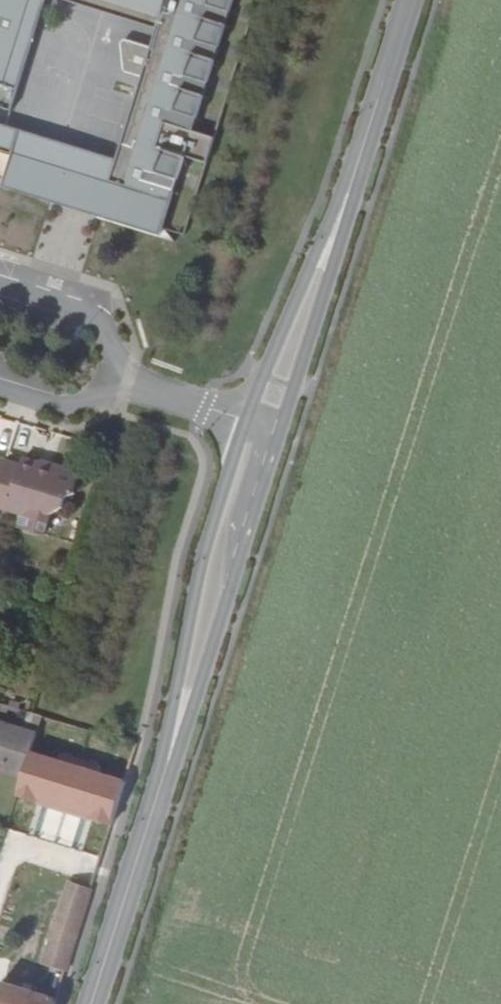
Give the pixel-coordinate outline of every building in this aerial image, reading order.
[(6,173),(52,187),(56,178),(102,194),(99,202),(159,222),(182,150),(204,156),(210,131),(189,125),(228,0),(122,0),(158,11),(156,21),(116,151),(0,117),(0,171),(6,173)] [(41,0),(0,0),(0,101),(10,104),(41,0)] [(156,21),(158,11),(122,0),(81,0),(156,21)] [(125,38),(147,44),(151,29),(129,23),(125,38)] [(52,187),(6,173),(4,176),(171,236),(180,228),(159,222),(99,202),(102,194),(56,178),(52,187)] [(0,464),(0,501),(19,507),(27,500),(47,508),(61,501),(62,492),(72,486),(71,485),(75,468),(70,467),(68,462),(57,458),(51,462),(49,461),(48,465),(37,462),(34,456),(20,452),(18,458),(3,454),(0,464)] [(49,461),(34,456),(37,462),(48,465),(49,461)] [(27,500),(19,507),(38,512),(47,508),(27,500)] [(21,774),(34,734),(0,724),(0,768),(21,774)] [(66,966),(92,884),(68,877),(43,959),(54,963),(66,966)] [(49,984),(60,987),(66,966),(54,963),(49,984)] [(0,980),(0,1003),(55,1003),(57,996),(1,978),(0,980)]
